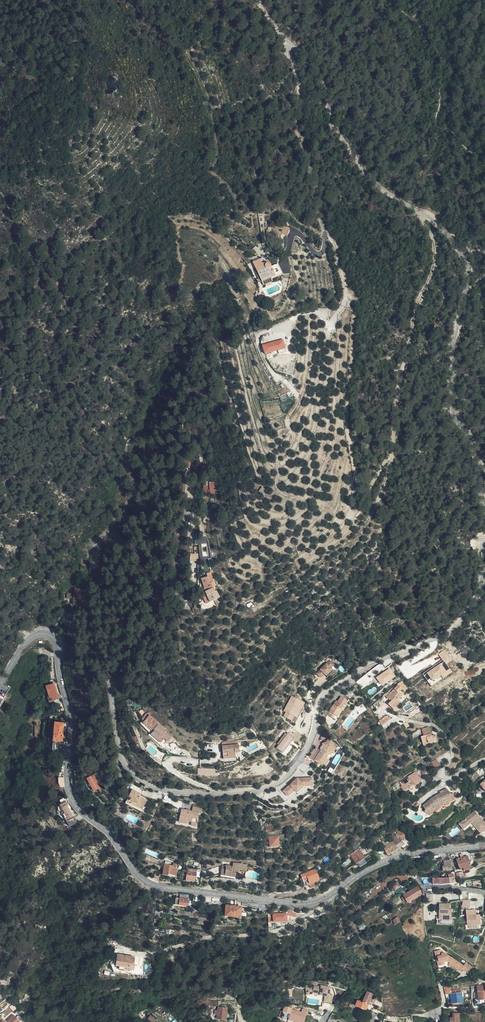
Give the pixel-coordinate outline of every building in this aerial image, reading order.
[(260,256),(256,258),(257,259),(254,261),(262,279),(272,275),(276,273),(271,262),(270,261),(268,260),(264,263),(260,256)] [(287,338),(267,344),(269,352),(282,348),(283,352),(291,350),(287,338)] [(94,547),(92,557),(100,559),(102,549),(94,547)] [(200,578),(203,584),(203,583),(213,579),(212,578),(210,574),(206,575),(200,578)] [(79,583),(75,582),(74,586),(72,589),(78,589),(77,596),(83,596),(87,588),(85,588),(86,584),(84,584),(85,582),(84,582),(83,581),(83,580),(80,579),(79,583)] [(203,583),(203,584),(204,588),(202,589),(204,594),(206,593),(209,601),(213,599),(214,599),(216,598),(213,591),(214,590),(213,587),(214,586),(213,584),(214,584),(213,579),(203,583)] [(201,593),(205,601),(208,602),(209,601),(206,593),(204,594),(202,589),(199,590),(200,593),(201,593)] [(432,686),(453,672),(448,664),(452,660),(445,650),(440,654),(444,659),(424,673),(432,686)] [(334,657),(321,670),(325,674),(329,671),(330,672),(337,666),(335,664),(339,661),(334,657)] [(376,677),(382,685),(396,676),(390,667),(376,677)] [(57,700),(52,684),(45,686),(47,694),(46,694),(49,702),(57,700)] [(393,705),(399,699),(398,698),(403,692),(399,689),(401,687),(397,684),(390,692),(388,690),(385,694),(389,698),(390,697),(391,699),(390,700),(389,701),(393,705)] [(344,702),(346,703),(348,699),(342,695),(338,701),(336,700),(330,710),(331,710),(329,713),(336,718),(342,708),(341,707),(344,702)] [(305,703),(291,696),(283,711),(285,713),(283,716),(292,721),(294,718),(297,719),(305,703)] [(401,701),(399,699),(393,705),(389,701),(388,703),(394,708),(401,701)] [(163,726),(149,714),(143,722),(146,724),(147,723),(154,729),(153,730),(150,733),(160,741),(163,738),(162,738),(163,736),(166,739),(165,740),(166,742),(166,743),(175,740),(166,731),(162,727),(163,726)] [(388,714),(379,720),(383,725),(393,719),(388,714)] [(52,741),(62,742),(64,724),(54,723),(52,741)] [(437,743),(435,737),(431,738),(429,727),(422,729),(423,738),(421,738),(424,748),(433,745),(433,743),(437,743)] [(286,733),(275,749),(282,753),(293,738),(286,733)] [(322,749),(315,758),(323,764),(324,762),(324,760),(325,758),(328,757),(329,755),(328,754),(327,753),(334,748),(333,747),(335,747),(338,745),(332,739),(331,739),(330,738),(329,738),(328,738),(328,739),(327,739),(327,740),(328,742),(324,743),(322,745),(321,746),(321,747),(321,748),(321,749),(322,749)] [(223,746),(224,753),(228,752),(229,755),(236,754),(236,751),(240,751),(239,744),(223,746)] [(312,765),(306,762),(301,768),(306,772),(312,765)] [(414,783),(415,784),(422,779),(415,770),(406,777),(400,781),(402,785),(401,786),(402,788),(405,785),(407,787),(409,786),(414,783)] [(285,790),(289,795),(296,789),(298,791),(305,784),(314,784),(313,777),(299,777),(285,790)] [(98,791),(91,778),(87,781),(94,793),(98,791)] [(298,791),(300,793),(307,787),(314,787),(314,784),(305,784),(298,791)] [(451,794),(447,788),(439,792),(440,793),(435,795),(431,798),(431,799),(429,802),(428,801),(422,806),(425,810),(424,811),(429,815),(435,810),(436,811),(441,807),(441,805),(445,803),(446,805),(450,803),(449,802),(454,799),(453,793),(451,794)] [(141,793),(133,789),(128,799),(133,802),(132,803),(144,809),(148,800),(142,797),(139,796),(141,793)] [(296,789),(289,795),(291,797),(298,791),(296,789)] [(133,802),(128,799),(126,803),(143,812),(145,810),(144,809),(132,803),(133,802)] [(66,805),(64,802),(59,805),(62,811),(67,818),(71,815),(65,805),(66,805)] [(198,814),(201,815),(201,810),(192,808),(191,813),(181,811),(178,823),(186,825),(186,823),(191,823),(190,827),(195,828),(198,814)] [(484,828),(484,822),(476,810),(462,821),(466,826),(472,822),(480,832),(484,828)] [(68,826),(76,821),(73,816),(67,819),(65,821),(68,826)] [(393,841),(397,847),(400,845),(404,843),(399,836),(393,841)] [(279,845),(285,844),(284,839),(278,840),(278,837),(269,838),(270,847),(279,846),(279,845)] [(400,845),(403,849),(410,844),(409,839),(404,843),(400,845)] [(387,855),(397,847),(393,841),(383,848),(387,855)] [(365,859),(359,851),(351,856),(357,865),(365,859)] [(471,866),(468,857),(456,860),(460,869),(471,866)] [(453,871),(451,861),(444,862),(444,867),(442,867),(443,872),(453,871)] [(176,876),(177,869),(173,868),(173,866),(166,865),(166,864),(164,864),(162,875),(168,876),(168,875),(176,876)] [(250,873),(252,874),(253,873),(246,872),(247,866),(232,864),(232,868),(221,866),(219,875),(235,878),(236,873),(236,871),(238,871),(245,872),(244,878),(247,879),(248,876),(250,876),(250,873)] [(300,875),(302,879),(304,879),(306,885),(313,883),(319,880),(315,869),(300,875)] [(196,877),(197,873),(188,872),(186,881),(195,882),(196,877)] [(422,895),(419,887),(415,890),(405,895),(410,902),(423,895),(422,895)] [(183,894),(180,894),(179,900),(191,902),(192,894),(189,894),(184,893),(183,894)] [(438,905),(439,920),(451,920),(451,911),(449,911),(449,905),(438,905)] [(241,910),(224,909),(224,917),(240,918),(241,910)] [(476,915),(475,911),(465,912),(467,926),(481,925),(479,915),(476,915)] [(267,913),(268,923),(286,923),(286,922),(289,923),(290,918),(294,919),(296,915),(289,913),(288,914),(283,912),(267,913)] [(440,950),(434,951),(438,964),(444,962),(448,961),(448,960),(450,959),(451,960),(449,964),(457,969),(457,968),(461,971),(463,968),(469,972),(472,968),(469,964),(466,961),(464,965),(447,955),(446,954),(445,955),(444,953),(441,954),(440,950)] [(135,956),(118,953),(116,965),(120,966),(123,966),(129,967),(129,969),(135,969),(135,963),(134,963),(135,956)] [(313,985),(305,985),(308,992),(314,993),(314,992),(321,994),(320,995),(325,997),(323,1002),(331,1005),(333,997),(330,996),(332,989),(323,986),(323,987),(314,984),(313,985)] [(462,992),(462,989),(451,990),(452,994),(453,1003),(463,1002),(462,992)] [(369,1002),(373,994),(368,992),(366,996),(363,1002),(369,1004),(369,1002)] [(366,1009),(369,1004),(363,1002),(360,1001),(359,1002),(358,1001),(356,1005),(366,1010),(366,1009)] [(289,1007),(282,1005),(280,1010),(287,1012),(285,1020),(293,1021),(301,1021),(306,1009),(300,1007),(298,1011),(289,1008),(289,1007)] [(218,1014),(217,1018),(226,1019),(228,1007),(219,1006),(218,1010),(216,1010),(215,1014),(218,1014)] [(159,1021),(161,1021),(164,1019),(154,1010),(150,1014),(159,1021)] [(455,1013),(454,1013),(453,1018),(450,1018),(450,1021),(459,1021),(454,1021),(455,1013)] [(17,1014),(15,1015),(19,1021),(23,1021),(17,1014)]
